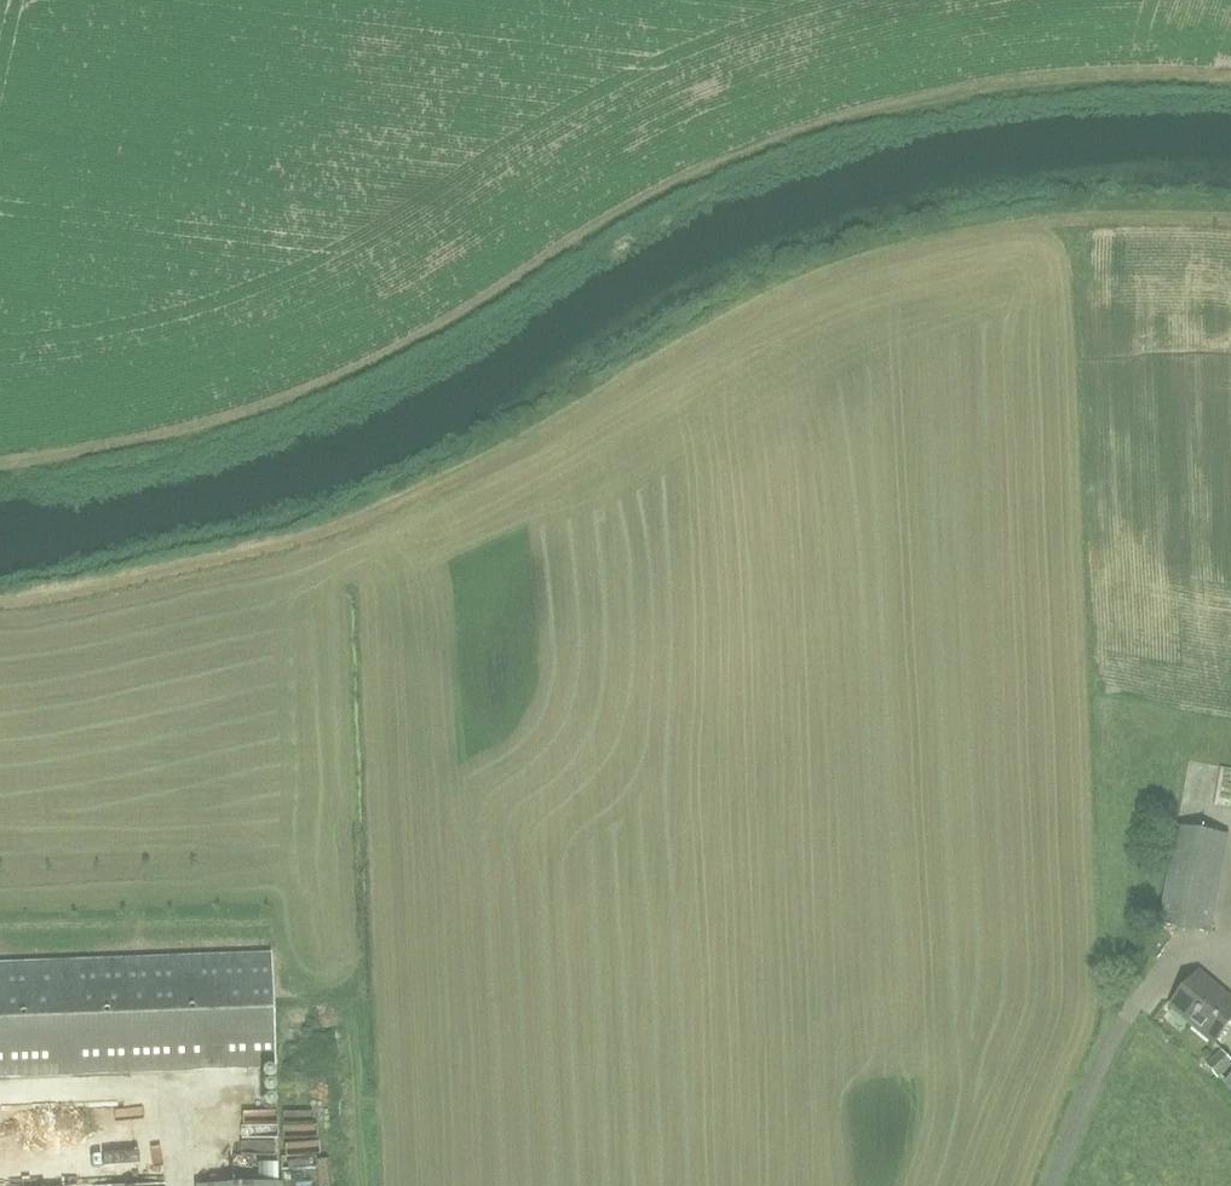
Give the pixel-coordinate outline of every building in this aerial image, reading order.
[(1213,934),(1230,836),(1177,827),(1158,926),(1213,934)] [(276,1068),(271,952),(0,962),(0,1079),(276,1068)] [(1230,1023),(1230,1000),(1200,974),(1172,1008),(1214,1043),(1230,1023)] [(1230,1067),(1230,1061),(1223,1052),(1207,1066),(1218,1079),(1230,1067)] [(290,1162),(312,1164),(314,1133),(292,1132),(290,1162)]
